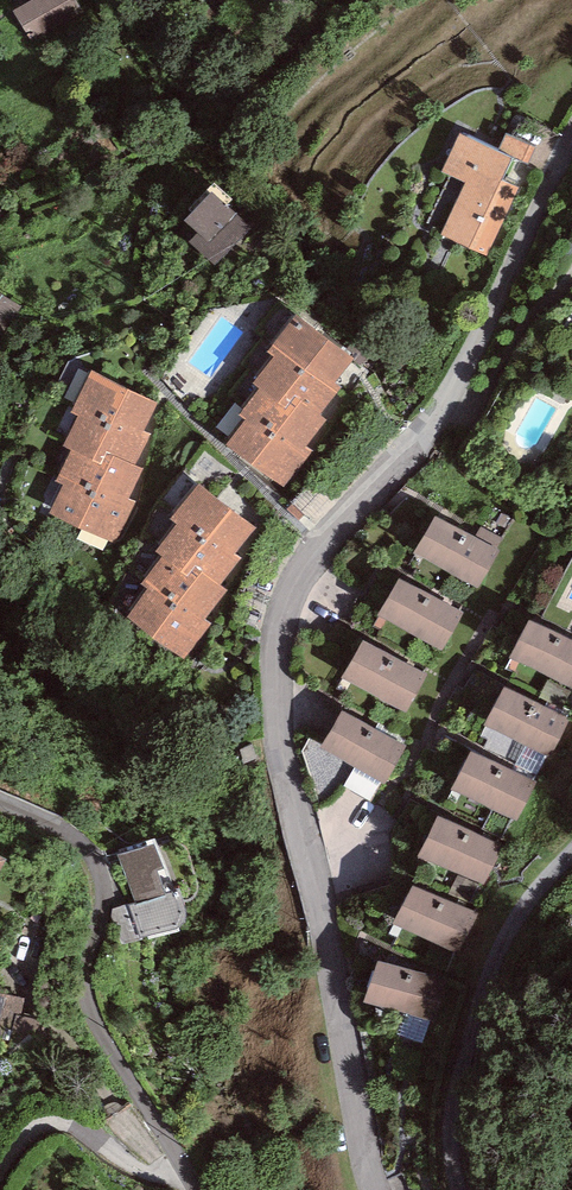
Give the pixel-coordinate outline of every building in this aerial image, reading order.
[(13,10),(31,41),(83,11),(76,0),(31,0),(13,10)] [(506,133),(498,151),(512,158),(528,165),(536,147),(506,133)] [(498,151),(459,134),(441,172),(464,183),(440,235),(487,256),(519,188),(502,180),(512,158),(498,151)] [(249,228),(210,192),(184,221),(198,234),(190,243),(215,265),(249,228)] [(0,293),(0,336),(19,306),(0,293)] [(354,358),(296,314),(267,351),(274,356),(279,350),(337,393),(341,387),(335,383),(354,358)] [(321,414),(337,393),(279,350),(274,356),(254,383),(260,388),(287,408),(296,396),(321,414)] [(157,402),(91,370),(71,411),(79,414),(138,443),(144,431),(157,402)] [(327,419),(321,414),(296,396),(287,408),(260,388),(239,414),(246,419),(250,415),(301,453),(307,446),(327,419)] [(151,434),(144,431),(138,443),(79,414),(63,446),(71,450),(109,468),(114,457),(135,467),(151,434)] [(313,451),(307,446),(301,453),(250,415),(246,419),(227,444),(285,488),(313,451)] [(142,470),(135,467),(114,457),(109,468),(71,450),(57,480),(64,483),(122,511),(128,498),(142,470)] [(134,501),(128,498),(122,511),(64,483),(49,513),(114,544),(134,501)] [(256,528),(197,484),(171,520),(177,524),(183,517),(235,555),(256,528)] [(498,551),(435,516),(415,554),(477,589),(498,551)] [(240,559),(235,555),(183,517),(177,524),(157,551),(163,555),(196,579),(202,571),(221,585),(240,559)] [(228,591),(221,585),(202,571),(196,579),(163,555),(142,584),(148,589),(152,583),(204,622),(207,619),(228,591)] [(463,612),(398,577),(377,616),(441,651),(463,612)] [(211,623),(207,619),(204,622),(152,583),(148,589),(127,617),(184,659),(211,623)] [(528,620),(509,659),(571,688),(571,641),(528,620)] [(426,674),(363,640),(342,679),(405,713),(426,674)] [(569,720),(504,687),(485,726),(550,758),(569,720)] [(407,745),(341,710),(320,749),(386,784),(407,745)] [(537,780),(471,748),(451,789),(517,821),(537,780)] [(503,846),(437,816),(418,856),(484,886),(503,846)] [(155,843),(119,855),(134,902),(129,903),(139,937),(178,928),(182,922),(184,916),(183,908),(178,890),(171,892),(155,843)] [(478,915),(413,884),(393,924),(458,955),(478,915)] [(445,981),(378,961),(363,1002),(430,1021),(445,981)]
